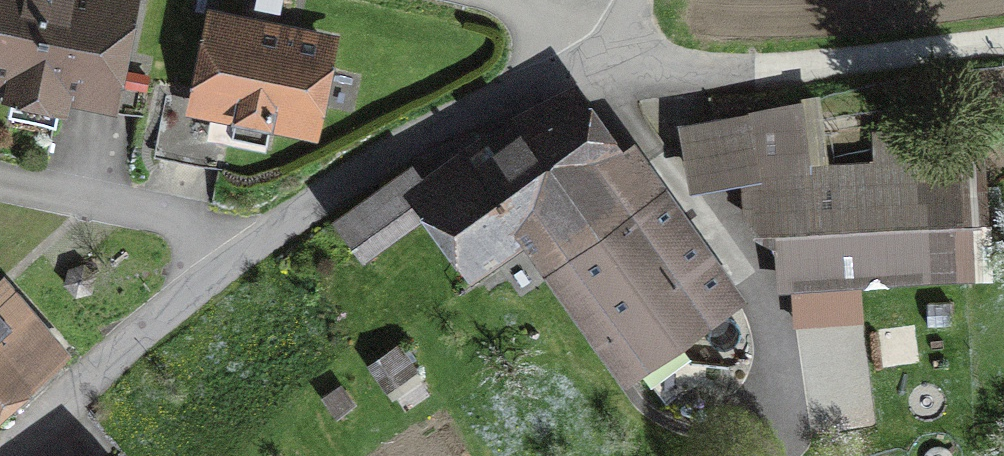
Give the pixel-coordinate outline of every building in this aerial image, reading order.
[(106,96),(125,3),(112,0),(0,0),(0,74),(106,96)] [(326,44),(216,21),(199,105),(309,127),(326,44)] [(426,212),(463,265),(525,222),(629,369),(734,295),(642,167),(628,177),(574,101),(522,139),(510,122),(425,183),(410,170),(341,220),(365,254),(426,212)] [(747,177),(803,174),(801,137),(792,136),(788,109),(689,126),(698,180),(747,177)] [(785,240),(791,287),(960,277),(953,165),(803,174),(747,177),(751,217),(769,216),(770,237),(785,240)] [(55,345),(10,296),(0,304),(0,392),(55,345)] [(686,329),(681,339),(684,350),(695,355),(705,352),(711,342),(707,331),(697,326),(686,329)]
